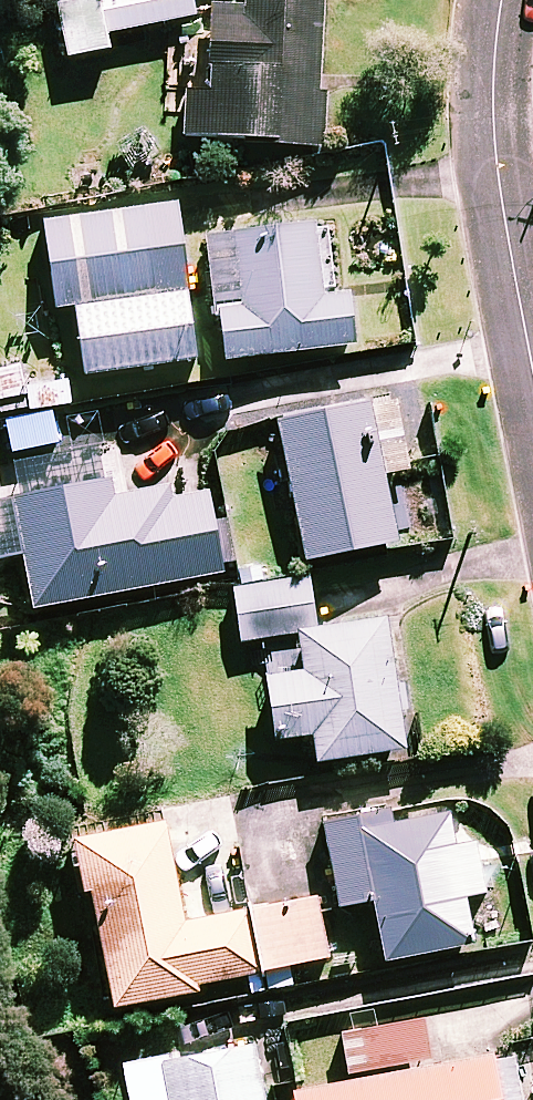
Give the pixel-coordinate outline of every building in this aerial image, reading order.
[(191,0),(69,0),(55,3),(67,58),(108,49),(105,35),(194,16),(191,0)] [(242,7),(209,6),(206,92),(187,91),(186,138),(317,143),(322,0),(243,0),(242,7)] [(194,360),(176,206),(44,222),(54,308),(74,306),(82,373),(194,360)] [(322,296),(313,224),(205,238),(222,362),(353,345),(346,293),(322,296)] [(17,367),(0,371),(0,415),(28,408),(17,367)] [(408,470),(393,398),(276,423),(305,560),(395,541),(381,475),(408,470)] [(109,482),(0,502),(0,559),(23,554),(33,608),(221,573),(205,485),(113,502),(109,482)] [(308,582),(236,586),(239,639),(297,635),(302,673),(266,678),(274,739),(312,734),(316,762),(404,749),(387,621),(315,629),(308,582)] [(453,845),(446,806),(323,826),(336,907),(373,901),(383,960),(470,945),(462,897),(483,894),(474,841),(453,845)] [(184,925),(163,822),(71,841),(81,891),(89,890),(113,1007),(195,990),(194,985),(327,957),(315,898),(184,925)] [(421,1014),(340,1029),(350,1082),(290,1092),(292,1099),(520,1099),(516,1079),(494,1083),(490,1057),(431,1068),(421,1014)] [(254,1046),(123,1067),(128,1099),(263,1099),(254,1046)]
